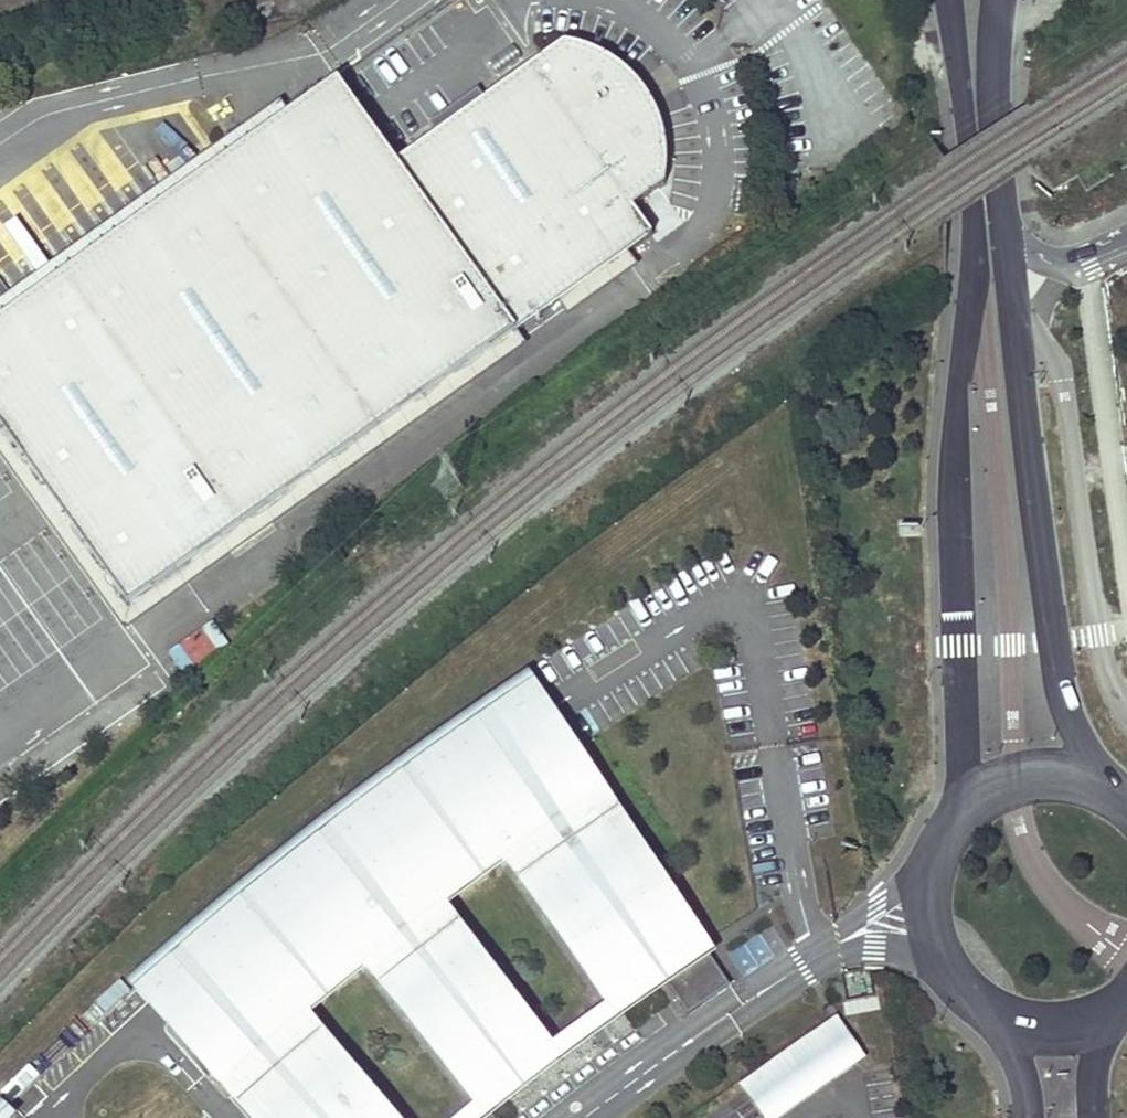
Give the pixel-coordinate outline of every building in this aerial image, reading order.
[(0,323),(0,426),(129,607),(179,571),(203,553),(265,510),(291,491),(651,235),(632,208),(664,185),(666,172),(666,156),(665,143),(662,132),(657,118),(650,104),(644,93),(636,84),(629,76),(620,68),(609,61),(600,56),(588,51),(575,47),(564,45),(485,101),(439,134),(396,165),(338,83),(281,124),(257,141),(223,165),(62,279),(22,308),(0,323)] [(431,123),(439,134),(485,101),(478,90),(431,123)] [(248,130),(257,141),(281,124),(273,112),(248,130)] [(54,268),(62,279),(223,165),(215,153),(54,268)] [(22,308),(14,296),(0,307),(0,323),(22,308)] [(299,501),(291,491),(265,510),(273,520),(299,501)] [(211,564),(203,553),(179,571),(187,582),(211,564)] [(181,679),(230,646),(213,621),(164,654),(181,679)] [(136,984),(219,1076),(228,1069),(273,1029),(330,981),(391,933),(435,899),(502,850),(568,942),(641,890),(548,750),(565,738),(528,682),(488,708),(425,752),(376,788),(317,832),(258,880),(197,931),(136,984)] [(548,750),(641,890),(568,942),(614,1007),(660,975),(702,946),(565,738),(548,750)] [(228,1069),(233,1075),(302,1015),(368,962),(440,906),(435,899),(391,933),(330,981),(273,1029),(228,1069)] [(440,906),(368,962),(472,1093),(502,1068),(540,1039),(440,906)] [(730,987),(709,955),(667,983),(688,1014),(730,987)] [(233,1075),(272,1117),(389,1117),(302,1015),(233,1075)] [(763,1117),(775,1117),(864,1056),(837,1017),(740,1085),(763,1117)] [(502,1068),(472,1093),(482,1106),(520,1076),(551,1053),(540,1039),(502,1068)]
